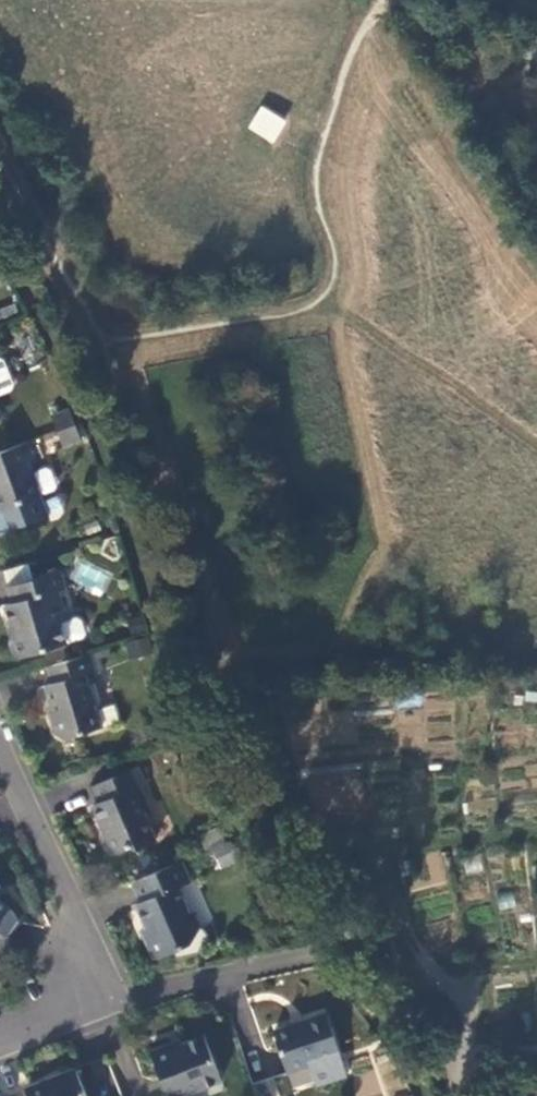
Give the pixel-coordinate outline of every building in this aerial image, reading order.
[(247,127),(273,144),(288,121),(261,104),(247,127)] [(53,415),(59,430),(77,424),(72,408),(53,415)] [(83,439),(77,424),(59,430),(65,446),(83,439)] [(41,460),(34,440),(0,452),(0,510),(42,495),(42,494),(34,473),(31,464),(41,460)] [(47,468),(34,473),(42,494),(55,489),(57,485),(51,470),(47,468)] [(79,562),(71,581),(102,594),(109,575),(79,562)] [(66,587),(61,570),(8,587),(13,603),(6,605),(12,625),(15,634),(15,635),(11,641),(15,653),(22,657),(67,643),(61,622),(68,619),(59,590),(66,587)] [(147,638),(126,642),(129,656),(150,652),(147,638)] [(97,671),(92,653),(48,666),(53,683),(45,685),(55,716),(52,717),(57,733),(65,738),(104,726),(98,708),(102,701),(96,682),(91,684),(88,674),(97,671)] [(140,787),(145,784),(138,766),(93,786),(100,802),(94,804),(102,823),(105,822),(110,832),(107,833),(104,840),(109,851),(115,853),(132,846),(138,849),(156,840),(144,811),(149,809),(140,787)] [(198,834),(205,850),(228,840),(221,824),(198,834)] [(192,880),(183,860),(133,881),(141,901),(137,903),(147,926),(151,937),(146,939),(155,959),(192,943),(202,926),(196,912),(190,909),(180,886),(192,880)] [(0,899),(0,930),(6,935),(19,918),(15,910),(0,899)] [(146,939),(151,937),(147,926),(141,929),(146,939)] [(0,930),(0,951),(10,938),(6,935),(0,930)] [(328,1013),(274,1030),(287,1071),(310,1063),(317,1084),(348,1074),(328,1013)] [(201,1089),(224,1080),(205,1034),(183,1043),(174,1046),(172,1042),(152,1050),(169,1095),(194,1086),(201,1089)] [(76,1070),(26,1090),(28,1095),(87,1095),(76,1070)] [(273,1076),(252,1084),(256,1095),(280,1095),(273,1076)]
